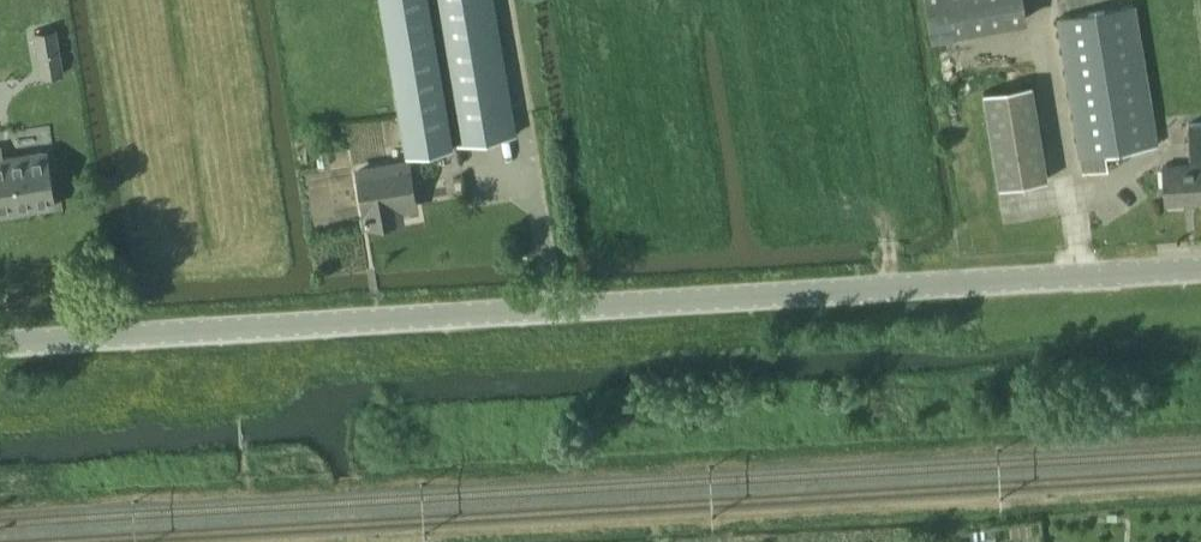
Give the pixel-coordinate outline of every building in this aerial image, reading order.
[(430,0),(381,0),(407,153),(454,145),(430,0)] [(494,0),(433,0),(457,144),(517,134),(494,0)] [(931,38),(1028,21),(1024,0),(925,0),(931,38)] [(1133,4),(1058,16),(1082,158),(1084,172),(1109,167),(1106,153),(1157,145),(1156,141),(1164,140),(1162,131),(1155,132),(1133,4)] [(56,30),(35,34),(39,54),(59,51),(56,30)] [(1048,179),(1032,84),(984,92),(1000,187),(1048,179)] [(1163,166),(1165,204),(1200,202),(1200,122),(1188,123),(1190,165),(1163,166)] [(0,146),(0,214),(56,205),(47,150),(2,157),(0,146)] [(416,206),(409,162),(358,170),(365,214),(362,214),(364,226),(404,219),(403,208),(416,206)]
